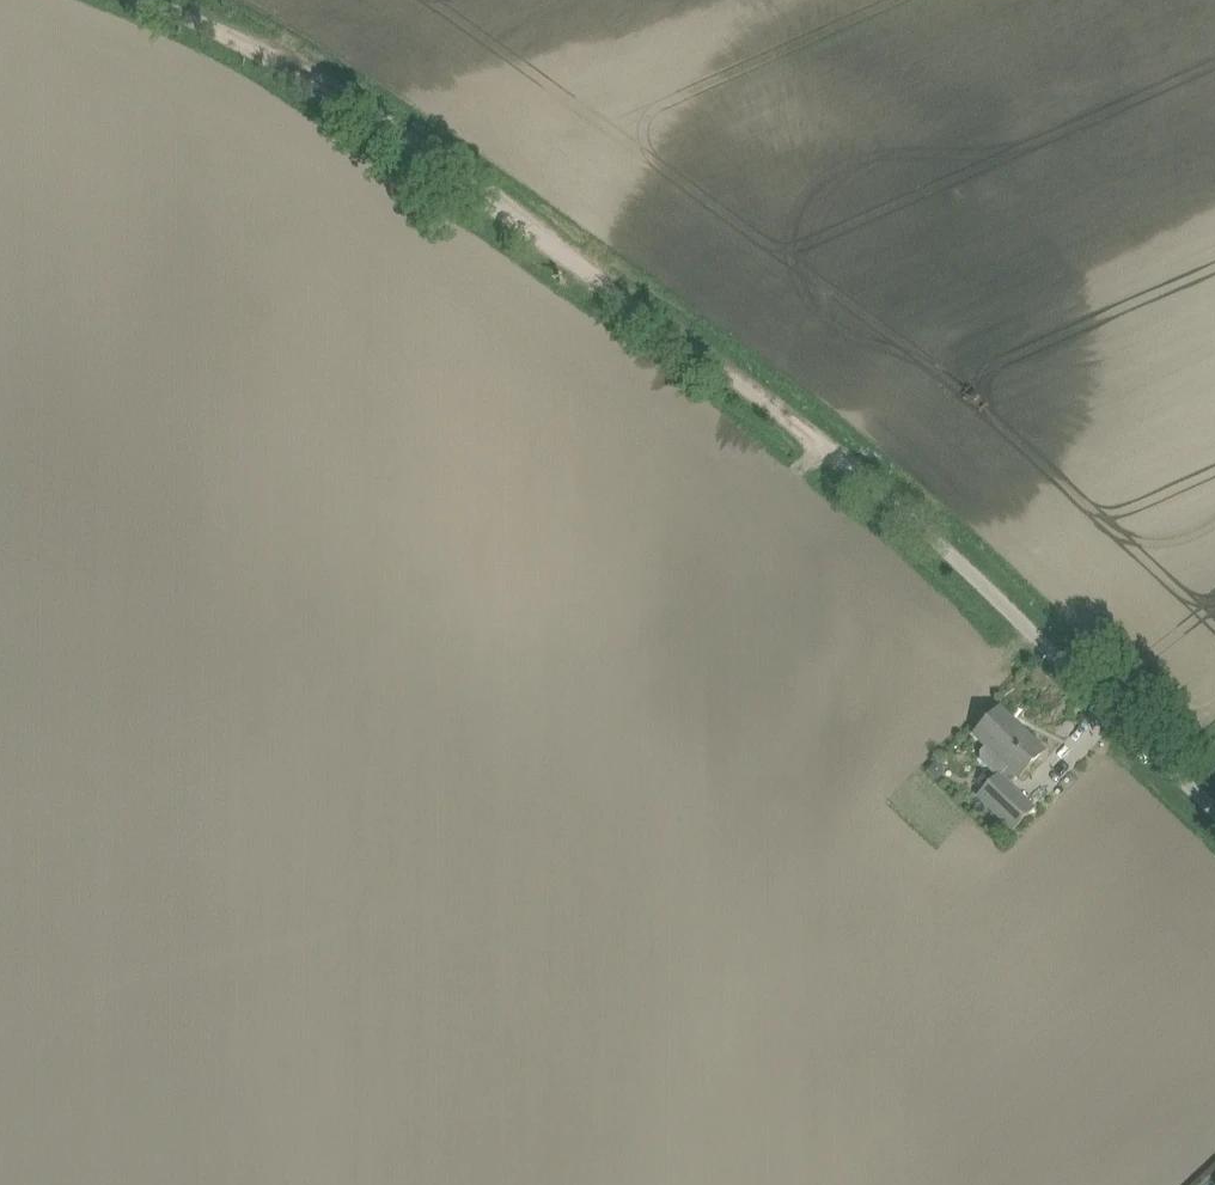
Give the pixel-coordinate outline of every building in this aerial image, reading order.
[(1001,708),(975,735),(986,746),(980,752),(980,762),(997,779),(980,796),(1014,830),(1035,809),(1010,785),(1018,776),(1020,778),(1045,751),(1001,708)] [(939,781),(945,775),(945,766),(939,760),(928,771),(939,781)]
